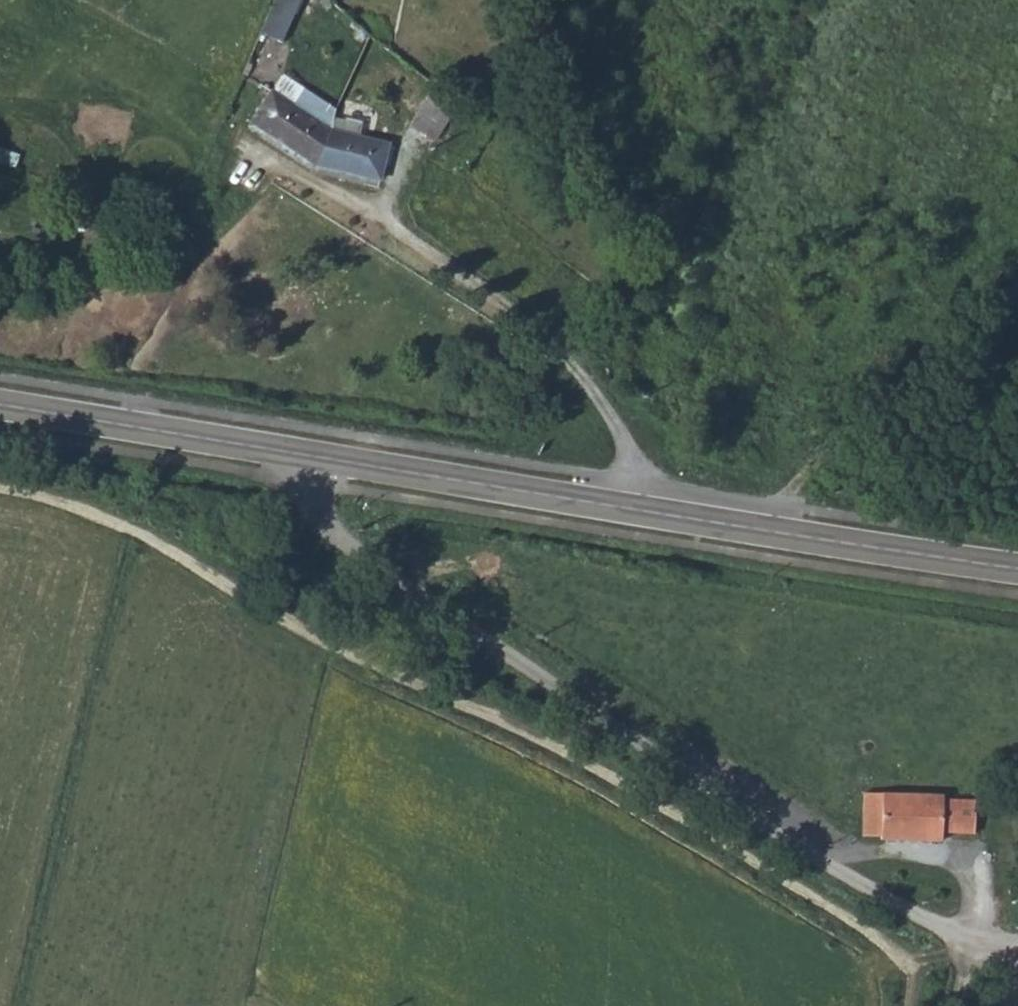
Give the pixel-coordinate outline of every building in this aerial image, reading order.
[(262,30),(286,38),(302,0),(275,0),(262,30)] [(248,122),(315,166),(330,129),(332,124),(337,110),(302,88),(292,105),(270,91),(248,122)] [(435,95),(418,89),(405,121),(424,128),(435,95)] [(356,126),(332,124),(330,129),(315,166),(313,170),(379,181),(388,143),(354,139),(356,126)] [(940,797),(860,793),(859,832),(876,833),(875,837),(938,840),(938,833),(956,834),(967,835),(970,803),(958,802),(940,801),(940,797)]
